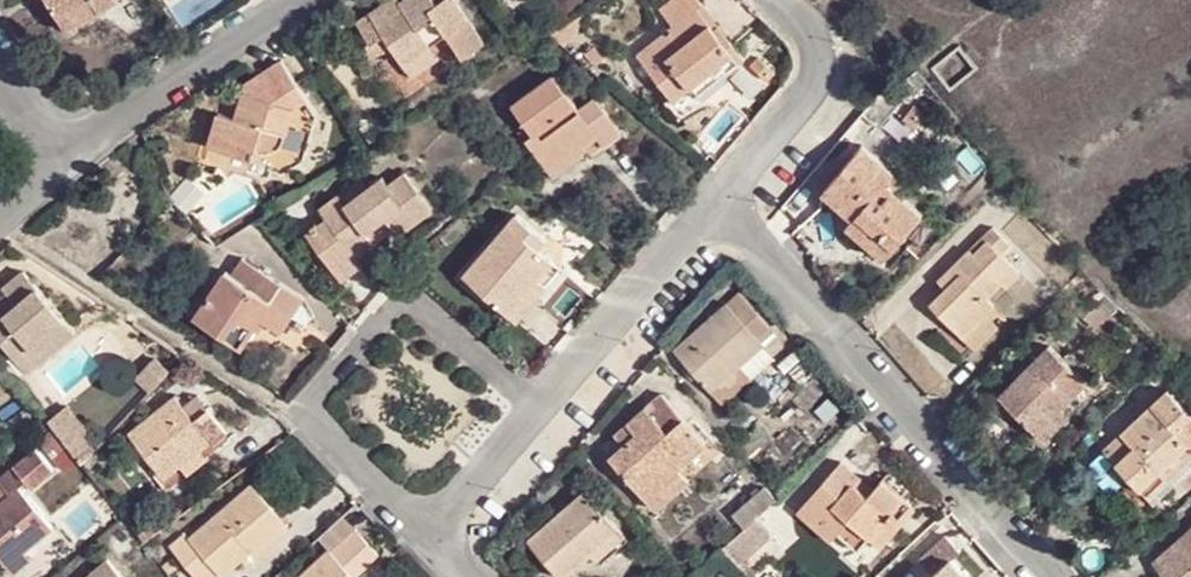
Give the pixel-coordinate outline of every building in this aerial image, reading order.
[(67,36),(126,0),(48,0),(67,36)] [(398,8),(393,0),(384,0),(348,24),(376,66),(388,58),(407,88),(436,70),(428,56),(440,48),(454,71),(487,49),(455,0),(410,0),(398,8)] [(670,35),(698,15),(726,51),(733,48),(702,0),(683,0),(657,18),(670,35)] [(698,15),(670,35),(636,56),(671,102),(693,89),(715,72),(721,83),(744,66),(733,48),(726,51),(698,15)] [(273,64),(241,85),(248,96),(240,128),(226,120),(213,167),(262,185),(270,176),(280,178),(299,164),(311,120),(273,64)] [(699,97),(721,83),(715,72),(693,89),(699,97)] [(578,150),(586,161),(610,145),(588,104),(568,116),(545,81),(501,110),(522,145),(514,151),(532,178),(578,150)] [(248,96),(241,85),(235,89),(226,120),(240,128),(248,96)] [(876,100),(856,124),(867,134),(887,113),(896,119),(907,105),(895,93),(882,103),(876,100)] [(213,167),(226,120),(213,115),(200,163),(213,167)] [(539,190),(586,161),(578,150),(532,178),(539,190)] [(832,201),(857,225),(865,218),(889,241),(902,230),(911,238),(929,222),(898,189),(903,184),(875,156),(832,201)] [(378,237),(388,247),(423,216),(385,169),(334,209),(327,202),(305,215),(312,225),(294,239),(332,291),(355,274),(348,262),(366,249),(378,237)] [(865,218),(857,225),(855,226),(887,261),(911,238),(902,230),(889,241),(865,218)] [(452,280),(496,323),(529,287),(543,273),(527,257),(513,246),(525,232),(514,222),(503,222),(452,280)] [(1005,223),(977,249),(986,257),(1004,239),(1012,231),(1005,223)] [(513,246),(527,257),(537,244),(525,232),(513,246)] [(375,259),(388,247),(378,237),(366,249),(375,259)] [(963,280),(946,295),(943,299),(975,331),(1001,306),(1003,304),(997,298),(1010,286),(1014,290),(1032,271),(1004,239),(986,257),(977,249),(955,271),(963,280)] [(280,288),(231,254),(189,321),(239,353),(257,329),(278,341),(307,293),(285,279),(280,288)] [(11,360),(61,322),(19,267),(0,281),(0,287),(11,300),(0,309),(0,345),(11,360)] [(939,285),(946,295),(963,280),(955,271),(939,285)] [(0,288),(0,309),(11,300),(0,287),(0,288)] [(529,287),(496,323),(504,331),(537,296),(529,287)] [(697,394),(730,370),(755,350),(751,343),(758,337),(728,300),(663,352),(697,394)] [(1012,319),(1001,306),(975,331),(987,343),(1012,319)] [(61,322),(11,360),(20,370),(69,333),(61,322)] [(1004,397),(1043,434),(1067,408),(1090,382),(1053,345),(1004,397)] [(163,363),(150,375),(162,388),(175,376),(163,363)] [(741,385),(730,370),(697,394),(709,410),(741,385)] [(150,375),(143,382),(156,395),(162,388),(150,375)] [(1178,388),(1115,446),(1157,489),(1190,457),(1190,401),(1178,388)] [(701,451),(649,398),(614,431),(623,442),(597,464),(648,517),(679,489),(671,481),(701,451)] [(188,399),(172,411),(185,428),(202,416),(188,399)] [(132,418),(115,432),(154,485),(186,464),(194,471),(228,449),(202,416),(185,428),(172,411),(165,402),(135,423),(132,418)] [(1067,408),(1043,434),(1052,443),(1078,416),(1067,408)] [(60,416),(43,430),(76,470),(87,458),(60,416)] [(0,478),(0,504),(12,495),(19,501),(45,478),(27,455),(0,478)] [(160,494),(194,471),(186,464),(154,485),(160,494)] [(835,497),(846,485),(831,470),(779,522),(812,555),(820,548),(833,535),(849,554),(853,550),(865,560),(902,523),(870,487),(859,497),(847,507),(835,497)] [(859,497),(846,485),(835,497),(847,507),(859,497)] [(272,520),(247,493),(186,546),(180,541),(164,555),(185,576),(219,576),(248,552),(240,545),(272,520)] [(10,553),(14,555),(43,533),(19,501),(12,495),(0,504),(0,561),(10,553)] [(571,496),(517,546),(545,576),(569,576),(584,565),(589,569),(618,543),(571,496)] [(749,519),(713,550),(730,567),(766,538),(749,519)] [(279,528),(272,520),(240,545),(248,552),(250,554),(279,528)] [(833,535),(820,548),(838,566),(849,554),(833,535)] [(365,573),(379,561),(360,536),(309,576),(348,576),(345,573),(356,564),(365,573)] [(1159,564),(1169,576),(1190,576),(1190,538),(1159,564)] [(943,565),(951,557),(936,541),(909,564),(920,576),(953,576),(943,565)] [(14,555),(10,553),(0,561),(0,571),(1,573),(16,561),(14,555)] [(365,573),(356,564),(345,573),(348,576),(360,576),(365,573)] [(89,576),(109,576),(100,567),(89,576)]
